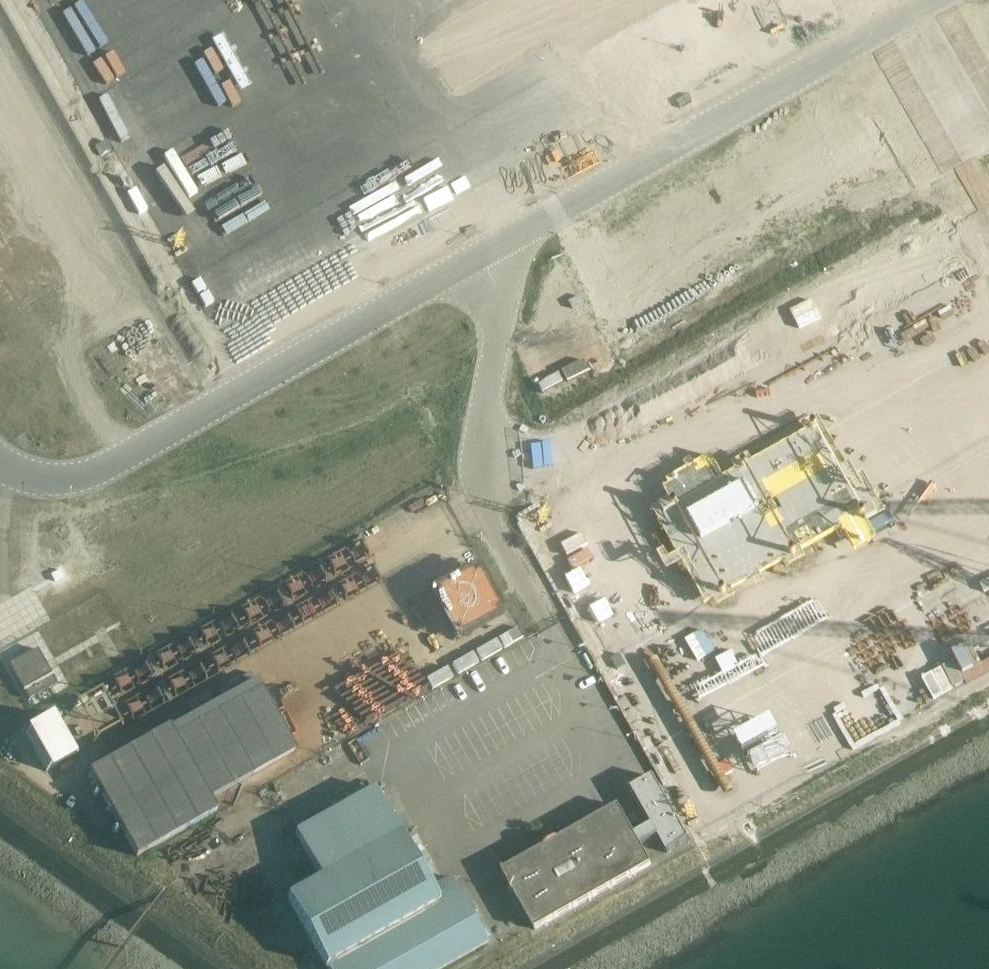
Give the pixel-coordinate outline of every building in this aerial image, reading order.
[(6,46),(15,61),(5,67),(23,96),(180,0),(81,0),(6,46)] [(899,383),(988,543),(988,332),(899,383)] [(849,458),(864,427),(836,413),(821,444),(849,458)] [(798,473),(770,461),(756,492),(803,511),(811,493),(793,486),(798,473)] [(892,559),(835,586),(868,654),(863,657),(885,701),(947,671),(892,559)] [(287,609),(301,598),(290,583),(276,594),(287,609)] [(505,634),(511,644),(521,638),(515,628),(505,634)] [(472,666),(493,654),(487,644),(466,656),(472,666)] [(28,699),(56,684),(38,650),(10,665),(28,699)] [(448,680),(469,668),(463,658),(442,669),(448,680)] [(424,694),(444,682),(439,671),(418,683),(424,694)] [(396,695),(414,687),(408,673),(390,680),(396,695)] [(97,679),(70,694),(94,737),(121,722),(97,679)] [(301,757),(268,697),(182,745),(176,735),(106,774),(152,856),(227,815),(220,802),(301,757)] [(89,818),(108,811),(91,765),(71,772),(89,818)] [(689,841),(652,777),(630,790),(651,826),(634,836),(617,806),(501,872),(534,930),(651,865),(641,847),(657,838),(666,853),(689,841)] [(373,787),(294,832),(320,878),(287,897),(327,968),(439,968),(486,943),(449,878),(430,889),(373,787)] [(176,871),(191,863),(186,853),(170,861),(176,871)]
